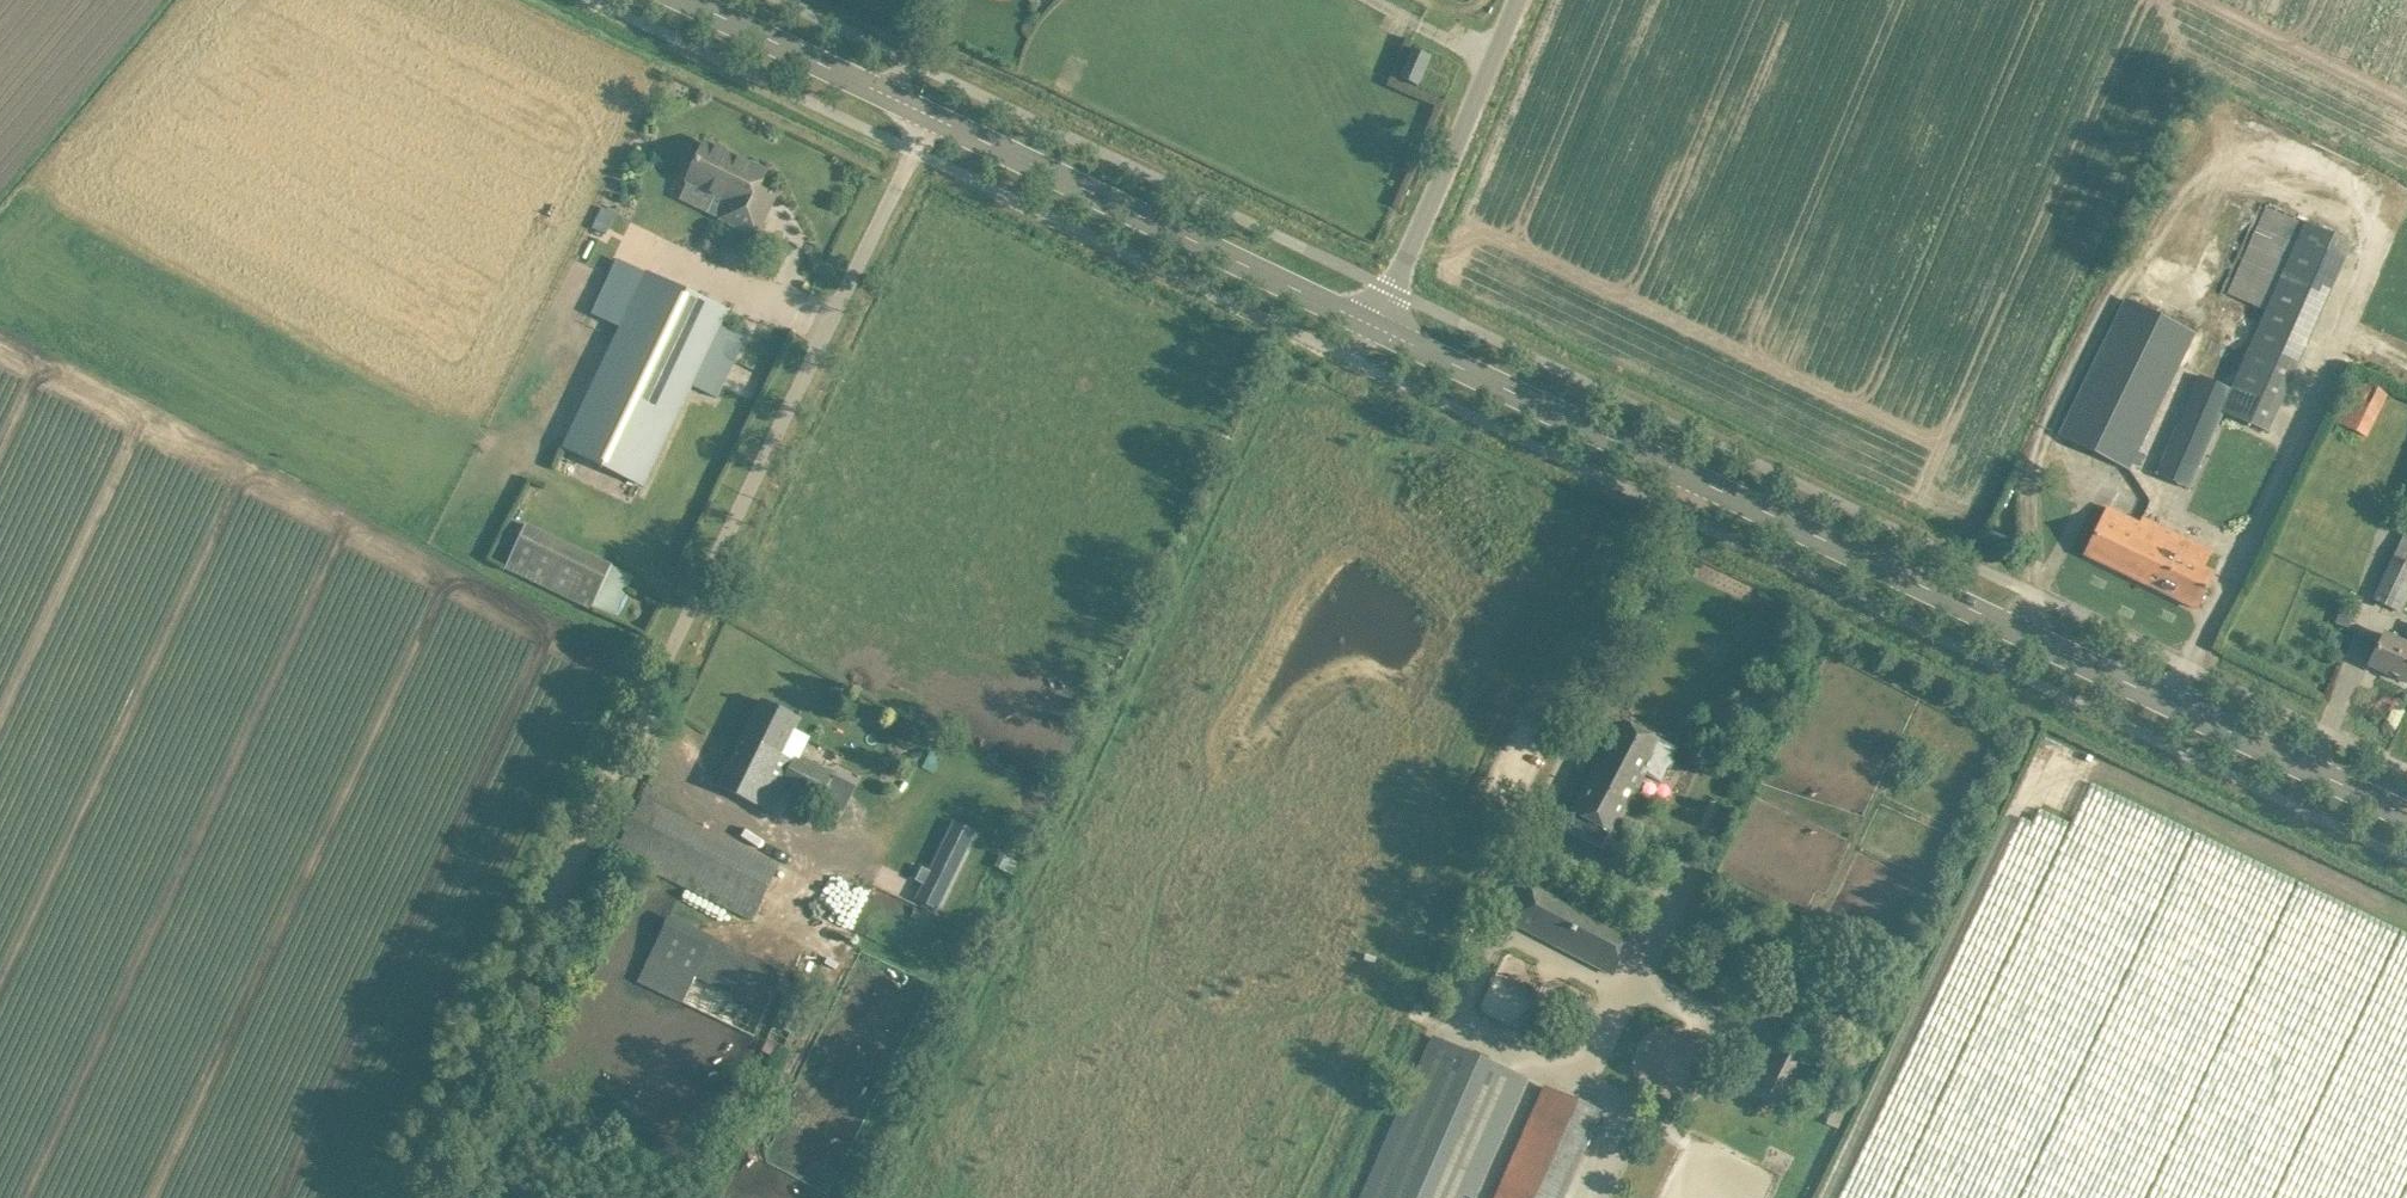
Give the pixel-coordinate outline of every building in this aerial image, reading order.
[(1431,56),(1414,50),(1402,79),(1418,86),(1431,56)] [(765,171),(706,142),(685,185),(723,203),(718,215),(756,233),(774,196),(757,188),(765,171)] [(2265,310),(2257,328),(2231,388),(2198,375),(2155,473),(2190,489),(2223,411),(2265,432),(2351,241),(2266,205),(2226,293),(2265,310)] [(637,293),(564,446),(622,474),(644,485),(691,387),(718,400),(747,338),(721,325),(728,310),(648,271),(639,290),(637,293)] [(2074,411),(2063,434),(2065,435),(2085,445),(2130,468),(2141,446),(2199,335),(2132,300),(2074,411)] [(2336,423),(2367,438),(2389,392),(2359,377),(2336,423)] [(2086,553),(2141,580),(2165,531),(2140,519),(2139,522),(2109,508),(2086,553)] [(506,567),(571,598),(592,608),(613,565),(526,524),(506,567)] [(2165,531),(2141,580),(2196,607),(2214,571),(2205,566),(2211,554),(2165,531)] [(2374,599),(2397,611),(2406,590),(2406,531),(2374,599)] [(2380,643),(2370,665),(2405,682),(2406,678),(2406,639),(2405,643),(2385,633),(2380,643)] [(798,718),(783,711),(762,700),(720,786),(769,810),(784,780),(825,800),(836,776),(798,757),(794,765),(778,757),(798,718)] [(1572,811),(1562,829),(1601,849),(1610,831),(1614,833),(1646,773),(1655,755),(1650,752),(1657,739),(1625,722),(1613,745),(1607,743),(1572,811)] [(778,866),(666,810),(645,799),(618,854),(751,920),(778,866)] [(919,882),(912,896),(935,907),(963,849),(941,837),(925,869),(919,865),(913,878),(919,882)] [(1537,878),(1515,920),(1613,973),(1634,930),(1537,878)] [(754,1036),(783,973),(668,918),(638,981),(754,1036)] [(774,1024),(767,1039),(784,1048),(806,1003),(785,992),(770,1022),(774,1024)] [(1773,1034),(1758,1064),(1766,1068),(1761,1078),(1785,1090),(1805,1050),(1773,1034)] [(1359,1197),(1463,1197),(1464,1195),(1472,1197),(1474,1197),(1526,1078),(1431,1036),(1359,1197)] [(1544,1085),(1495,1197),(1565,1197),(1604,1110),(1544,1085)]
